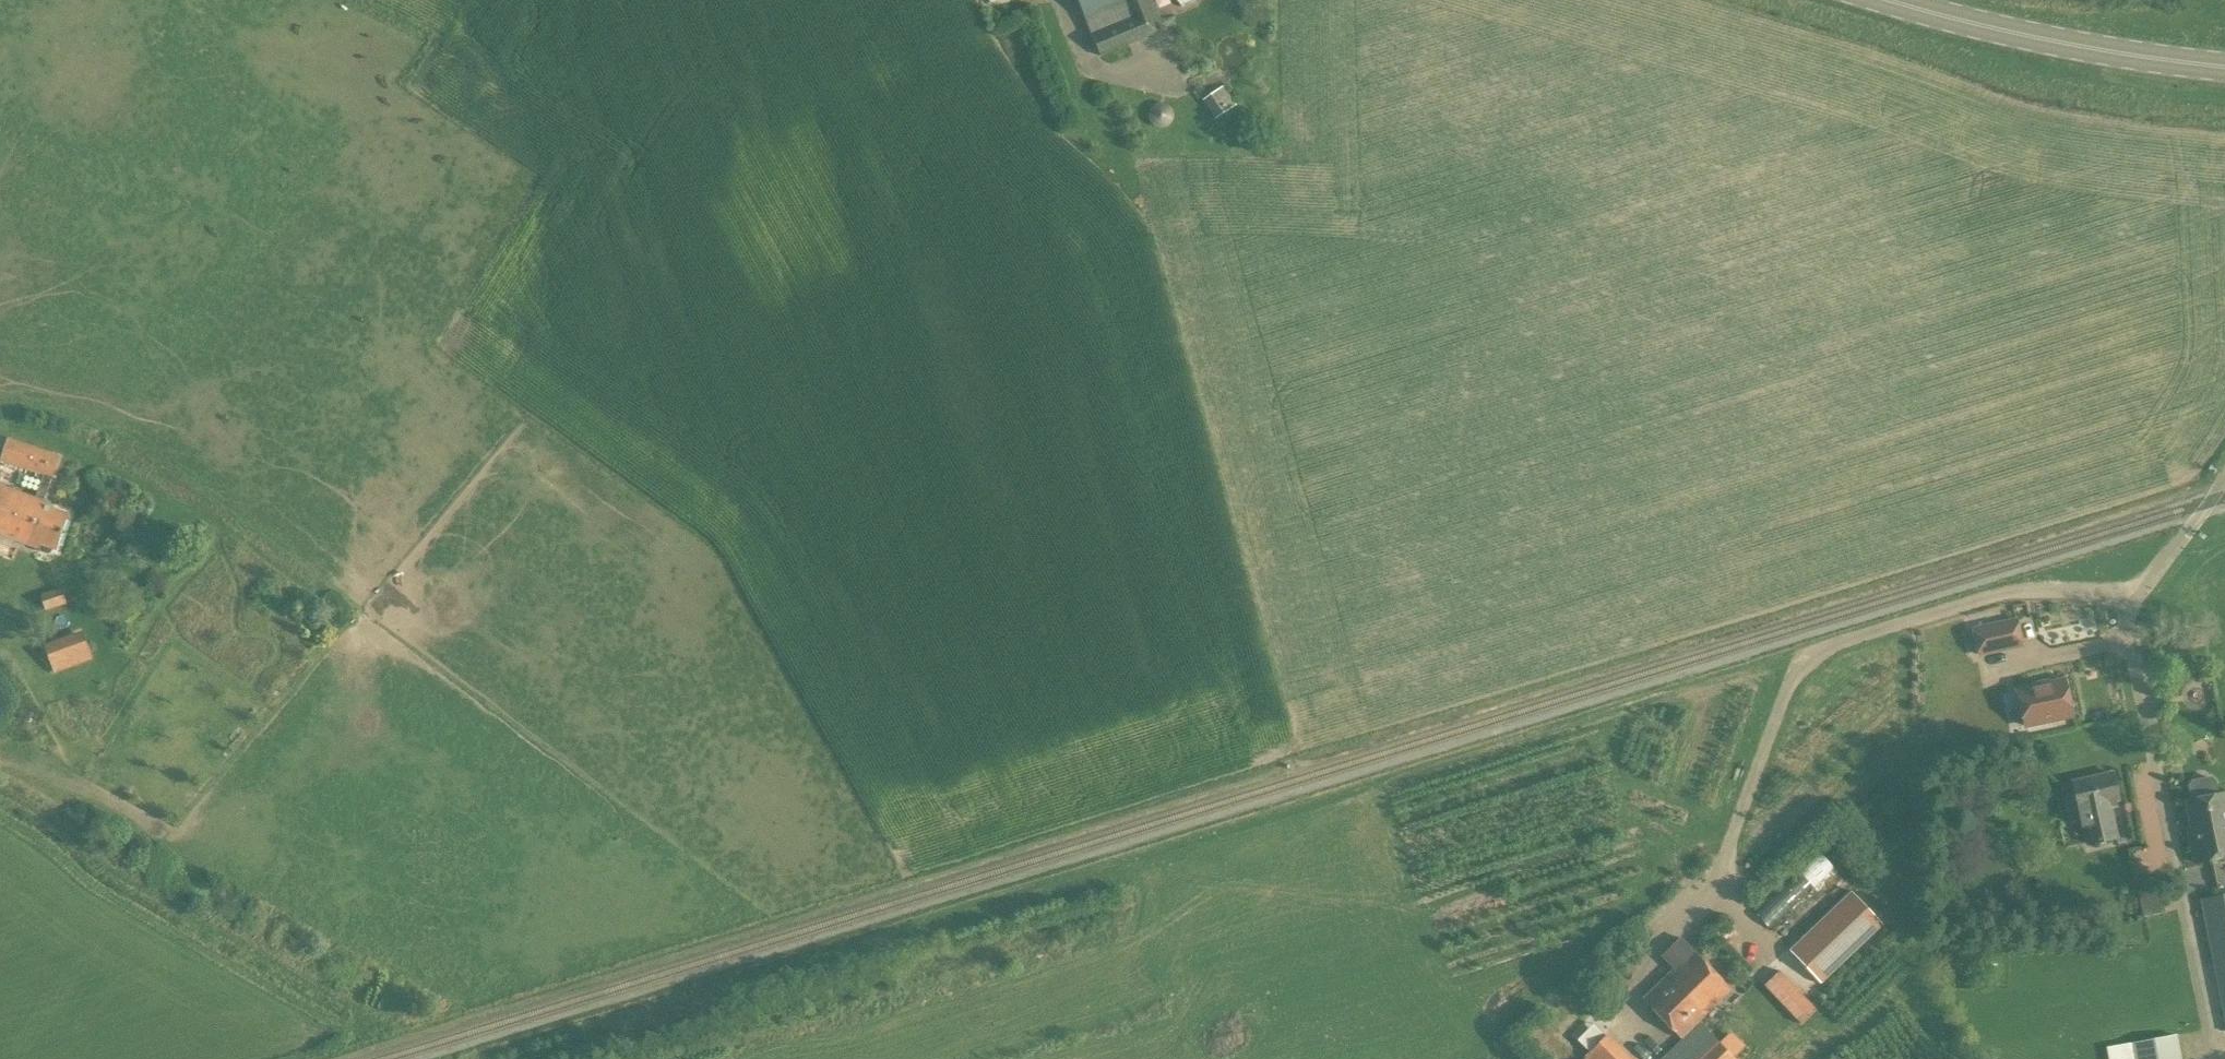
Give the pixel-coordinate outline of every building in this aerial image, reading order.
[(1100,57),(1157,33),(1157,32),(1153,23),(1161,21),(1153,0),(1076,0),(1100,57)] [(1202,100),(1215,118),(1236,104),(1223,86),(1202,100)] [(35,499),(0,487),(0,535),(40,549),(41,552),(48,554),(51,552),(52,550),(56,551),(69,514),(43,508),(45,502),(43,502),(59,457),(8,438),(0,459),(0,460),(43,476),(35,499)] [(46,608),(68,603),(64,588),(42,594),(46,608)] [(1977,655),(2023,645),(2017,618),(1971,628),(1977,655)] [(42,662),(85,647),(79,629),(47,640),(43,631),(32,634),(42,662)] [(2071,716),(2063,682),(2048,685),(2047,681),(2030,685),(2031,689),(2015,692),(2023,726),(2071,716)] [(2086,845),(2116,837),(2108,802),(2117,800),(2111,773),(2071,783),(2086,845)] [(2190,800),(2185,801),(2193,843),(2189,844),(2193,864),(2224,857),(2224,805),(2223,794),(2218,795),(2215,780),(2210,777),(2191,780),(2188,785),(2190,800)] [(1799,872),(1762,915),(1775,927),(1812,883),(1799,872)] [(2135,880),(2142,918),(2163,914),(2158,876),(2135,880)] [(1824,983),(1886,922),(1852,888),(1790,949),(1824,983)] [(2199,899),(2224,1031),(2224,894),(2199,899)] [(1674,969),(1642,1000),(1681,1039),(1661,1058),(1734,1058),(1698,1020),(1730,989),(1680,937),(1661,956),(1674,969)] [(1607,1034),(1583,1057),(1585,1058),(1631,1058),(1607,1034)] [(2176,1034),(2105,1047),(2107,1058),(2181,1058),(2176,1034)]
